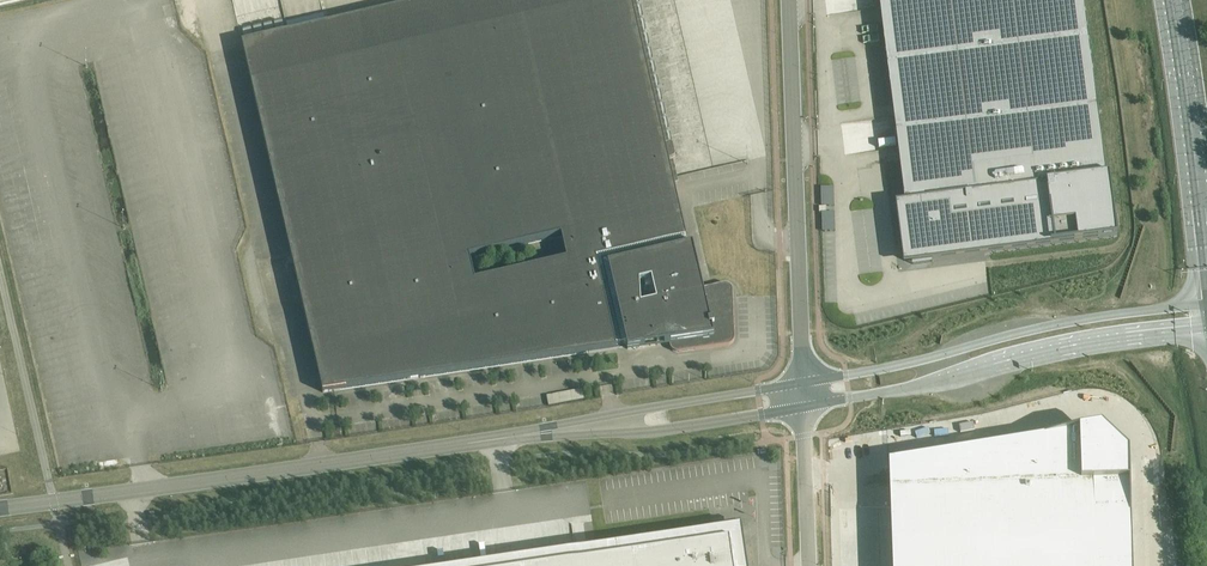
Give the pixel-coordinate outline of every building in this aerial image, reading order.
[(725,284),(724,284),(702,289),(693,247),(689,248),(669,163),(673,162),(674,162),(674,161),(675,161),(675,160),(676,159),(675,159),(675,158),(673,149),(673,148),(672,147),(671,147),(670,146),(670,147),(665,148),(631,0),(432,0),(242,44),(271,166),(323,393),(436,376),(617,349),(617,347),(624,346),(627,345),(628,351),(670,344),(670,347),(671,348),(671,349),(672,350),(673,351),(674,352),(675,352),(676,352),(677,353),(678,353),(679,353),(728,345),(729,345),(730,345),(731,344),(732,343),(733,342),(734,341),(734,340),(735,339),(735,338),(735,337),(733,291),(733,290),(733,289),(732,288),(732,287),(731,286),(730,286),(730,285),(729,285),(729,284),(728,284),(727,284),(726,284),(725,284)] [(890,93),(904,202),(895,203),(900,237),(903,265),(932,262),(985,255),(1117,238),(1109,176),(1106,177),(1096,92),(1084,0),(878,0),(890,93)] [(836,186),(823,186),(824,206),(836,205),(836,186)] [(889,463),(892,565),(1133,565),(1130,465),(1092,431),(889,463)] [(744,544),(742,528),(718,531),(615,546),(578,552),(535,558),(483,565),(747,565),(744,544)]
